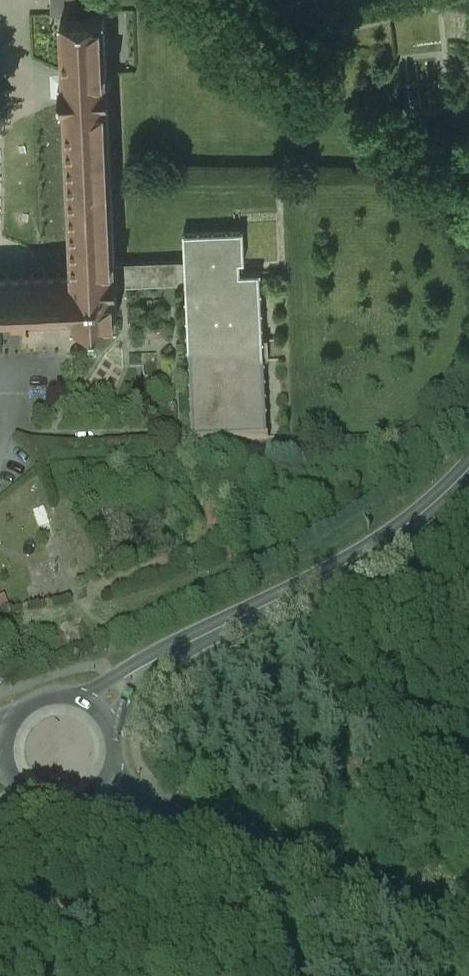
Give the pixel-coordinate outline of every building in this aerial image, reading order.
[(51,6),(51,11),(59,10),(106,9),(105,0),(50,0),(51,6)] [(0,274),(0,318),(73,315),(73,319),(117,317),(115,285),(187,282),(193,443),(266,440),(259,277),(233,278),(232,260),(244,260),(243,235),(184,237),(185,265),(116,268),(106,9),(59,10),(69,271),(0,274)]
